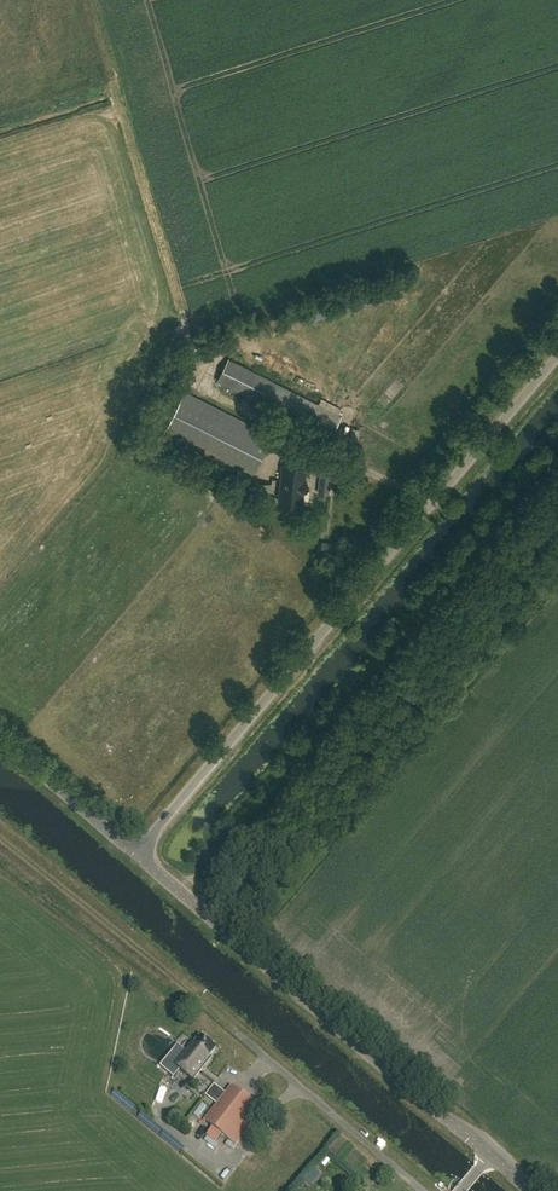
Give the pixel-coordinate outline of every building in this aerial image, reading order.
[(341,415),(229,358),(217,381),(329,439),(341,415)] [(273,436),(185,391),(163,434),(251,479),(273,436)] [(304,482),(306,467),(284,465),(280,501),(302,504),(303,490),(307,490),(308,482),(304,482)] [(332,470),(320,468),(317,492),(329,493),(332,470)] [(193,1080),(211,1059),(209,1057),(216,1049),(201,1037),(194,1045),(192,1044),(174,1065),(193,1080)] [(263,1110),(231,1086),(204,1121),(236,1146),(263,1110)] [(194,1114),(188,1123),(200,1132),(206,1123),(194,1114)]
